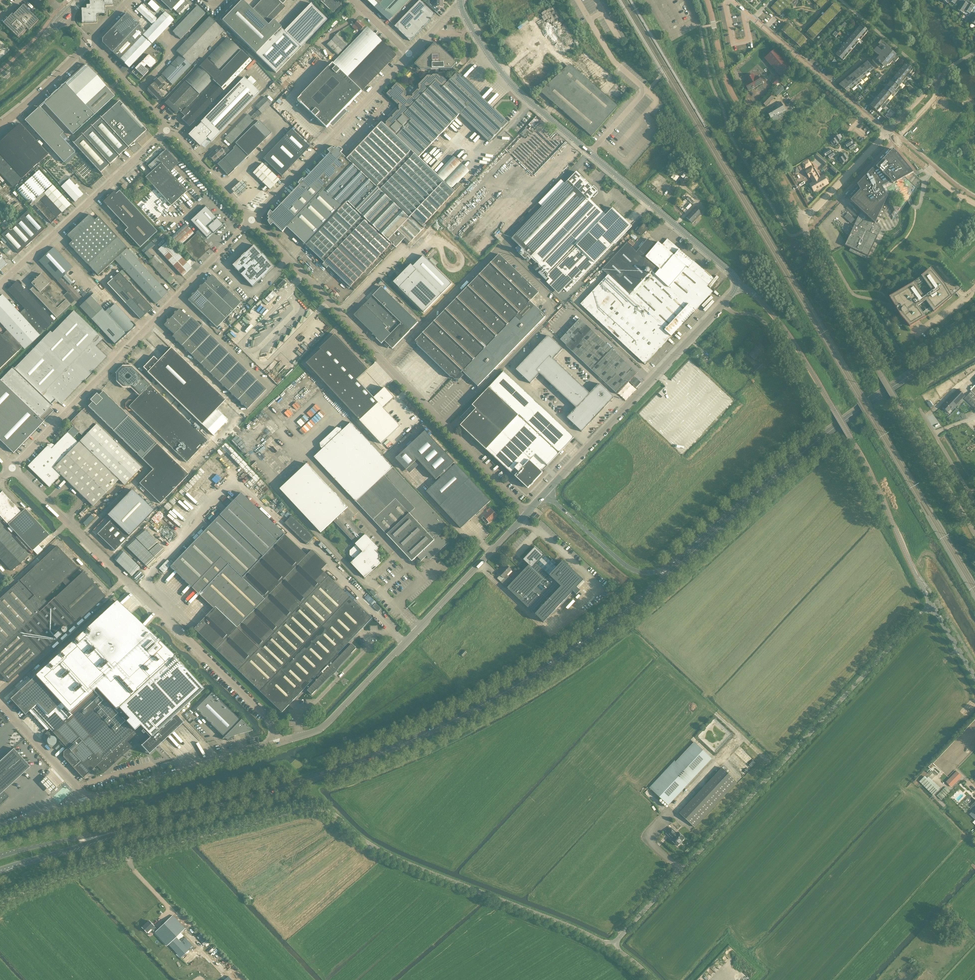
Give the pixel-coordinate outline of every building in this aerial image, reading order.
[(86,9),(81,9),(82,24),(96,23),(96,17),(98,14),(104,14),(104,6),(104,0),(98,0),(90,1),(90,6),(87,6),(86,9)] [(171,10),(181,0),(160,0),(171,10)] [(220,20),(277,73),(328,20),(311,3),(284,31),(280,28),(281,27),(273,20),(285,7),(282,4),(286,0),(262,0),(252,10),(241,0),(238,0),(220,20)] [(333,13),(342,4),(337,0),(320,0),(333,13)] [(375,7),(389,21),(410,0),(382,0),(375,7)] [(420,0),(395,26),(410,41),(431,20),(436,16),(435,15),(420,0)] [(440,0),(437,0),(436,6),(435,6),(428,0),(426,0),(425,1),(435,11),(437,8),(439,9),(440,7),(443,7),(443,8),(443,0),(440,0)] [(772,7),(780,15),(794,0),(779,0),(772,7)] [(971,2),(967,0),(965,0),(964,1),(962,0),(958,7),(960,8),(958,10),(963,14),(971,2)] [(185,1),(175,11),(180,15),(189,5),(185,1)] [(963,14),(969,17),(971,18),(974,11),(974,9),(974,8),(974,7),(970,3),(971,3),(971,2),(963,14)] [(834,5),(830,9),(836,15),(840,11),(839,10),(840,8),(836,4),(835,6),(834,5)] [(153,25),(158,19),(142,5),(137,10),(153,25)] [(13,15),(28,29),(27,29),(29,31),(38,21),(37,20),(37,19),(24,6),(24,7),(22,6),(13,15)] [(197,6),(172,32),(175,34),(174,35),(176,37),(177,36),(180,39),(205,13),(197,6)] [(153,25),(146,32),(143,35),(151,44),(171,23),(174,20),(160,7),(154,13),(157,13),(160,10),(163,14),(158,19),(153,25)] [(830,9),(826,13),(832,19),(836,15),(830,9)] [(112,53),(139,25),(126,13),(102,39),(102,43),(112,53)] [(826,13),(822,17),(828,24),(832,19),(826,13)] [(13,15),(12,14),(3,23),(18,39),(18,38),(27,29),(28,29),(13,15)] [(224,31),(213,20),(209,17),(176,51),(180,55),(161,74),(172,85),(224,31)] [(828,24),(822,17),(818,22),(824,28),(828,24)] [(353,23),(350,25),(353,27),(356,30),(358,28),(361,31),(365,26),(359,20),(355,25),(353,23)] [(786,22),(780,29),(800,46),(806,40),(792,28),(793,26),(789,22),(788,24),(786,22)] [(818,22),(814,26),(820,32),(824,28),(818,22)] [(859,24),(855,28),(864,36),(868,32),(865,29),(866,29),(863,26),(863,27),(859,24)] [(139,25),(112,53),(113,53),(119,59),(119,60),(128,68),(151,44),(143,35),(146,32),(139,25)] [(820,32),(814,26),(810,30),(816,36),(820,32)] [(347,78),(382,41),(367,27),(332,64),(347,78)] [(855,28),(852,33),(861,40),(864,36),(855,28)] [(816,36),(810,30),(806,34),(812,40),(816,36)] [(340,31),(327,44),(338,55),(351,41),(340,31)] [(861,40),(852,33),(848,37),(857,44),(858,42),(861,44),(863,42),(861,40)] [(848,37),(845,41),(854,48),(857,44),(848,37)] [(165,103),(164,103),(169,108),(168,110),(173,114),(174,113),(176,114),(179,111),(181,113),(213,80),(216,83),(182,119),(181,119),(189,127),(251,61),(227,38),(211,54),(200,66),(185,81),(165,103)] [(397,56),(382,41),(347,78),(362,92),(374,79),(390,62),(391,63),(394,60),(393,60),(397,56)] [(845,41),(841,45),(850,52),(854,48),(845,41)] [(877,56),(872,61),(878,68),(880,67),(881,67),(882,68),(884,67),(887,64),(888,65),(889,66),(890,64),(893,61),(894,61),(895,62),(897,61),(898,59),(896,57),(894,56),(895,56),(889,51),(890,50),(880,41),(879,42),(878,44),(879,45),(880,46),(874,52),(878,56),(881,53),(879,51),(880,49),(885,53),(883,55),(879,59),(877,56)] [(268,215),(268,216),(269,217),(268,219),(269,220),(268,221),(268,222),(269,223),(269,224),(270,225),(271,226),(273,224),(282,232),(287,227),(306,245),(307,246),(313,252),(325,263),(323,265),(326,268),(328,266),(341,278),(340,280),(349,288),(351,287),(355,291),(368,276),(367,275),(383,259),(384,260),(392,252),(391,251),(395,247),(396,248),(396,247),(403,240),(408,245),(424,228),(425,228),(423,226),(455,192),(455,193),(455,192),(461,186),(458,184),(452,190),(469,171),(453,156),(436,174),(419,158),(460,114),(489,142),(508,123),(456,74),(447,83),(446,82),(447,81),(441,76),(440,76),(439,75),(439,70),(452,69),(457,64),(435,43),(415,65),(421,70),(436,70),(436,75),(433,75),(432,77),(431,76),(427,76),(419,85),(419,89),(418,90),(412,95),(413,96),(412,97),(411,97),(407,97),(406,98),(405,96),(406,95),(406,92),(397,84),(392,89),(392,90),(391,91),(390,90),(387,94),(391,98),(391,97),(393,98),(392,99),(397,105),(398,104),(400,105),(399,106),(399,109),(400,110),(399,111),(398,110),(392,116),(393,117),(392,118),(391,117),(386,123),(386,124),(385,125),(382,122),(347,159),(341,153),(343,151),(343,150),(342,150),(342,149),(341,149),(339,148),(338,148),(337,149),(335,148),(334,149),(333,149),(333,148),(332,148),(331,148),(330,149),(329,150),(328,151),(330,153),(304,180),(303,179),(302,180),(301,180),(300,181),(300,182),(299,182),(299,183),(298,184),(299,184),(300,185),(273,213),(271,211),(270,211),(270,212),(269,213),(269,214),(268,215)] [(841,45),(838,49),(847,56),(850,52),(841,45)] [(776,48),(765,58),(781,77),(792,67),(776,48)] [(847,56),(838,49),(834,53),(843,61),(847,56)] [(144,68),(146,65),(150,69),(157,62),(148,54),(131,72),(140,80),(148,72),(144,68)] [(864,65),(863,65),(864,66),(870,73),(873,70),(867,62),(865,64),(864,65)] [(902,69),(911,76),(915,72),(911,69),(912,68),(909,66),(909,67),(904,63),(902,65),(904,67),(902,69)] [(362,92),(347,78),(332,64),(301,96),(298,100),(298,101),(301,104),(302,104),(327,128),(327,127),(327,128),(362,92)] [(570,64),(540,92),(591,136),(618,106),(570,64)] [(860,68),(860,69),(865,75),(866,76),(870,73),(864,66),(863,65),(861,67),(860,68)] [(86,66),(44,105),(72,135),(95,115),(114,96),(86,66)] [(856,71),(856,72),(862,78),(863,80),(867,77),(866,76),(865,75),(860,69),(860,68),(857,70),(856,71)] [(902,69),(899,73),(907,80),(911,76),(902,69)] [(853,74),(852,74),(853,75),(854,76),(858,81),(860,83),(863,80),(862,78),(856,72),(856,71),(856,72),(854,73),(853,74)] [(907,80),(899,73),(895,77),(904,84),(907,80)] [(849,77),(849,78),(856,86),(860,83),(858,81),(854,76),(853,75),(852,74),(850,76),(849,77)] [(748,82),(744,84),(748,91),(753,88),(752,88),(751,87),(753,86),(754,87),(753,87),(753,88),(762,83),(759,79),(756,80),(753,75),(746,79),(748,82)] [(160,78),(148,89),(158,100),(163,96),(157,89),(164,82),(166,80),(162,76),(160,78)] [(777,76),(771,82),(775,86),(781,79),(777,76)] [(201,123),(189,135),(200,145),(207,138),(211,142),(259,92),(244,77),(200,122),(201,123)] [(895,77),(892,81),(900,88),(904,84),(895,77)] [(845,80),(845,81),(846,82),(852,89),(856,86),(849,78),(846,80),(845,80)] [(892,81),(890,79),(888,82),(890,83),(888,85),(897,92),(900,88),(892,81)] [(841,84),(840,85),(841,86),(846,91),(847,91),(851,88),(852,90),(852,89),(846,82),(845,81),(841,84)] [(779,84),(772,91),(777,96),(783,89),(779,84)] [(888,85),(885,89),(891,95),(893,97),(897,92),(888,85)] [(885,89),(881,93),(888,99),(891,95),(885,89)] [(888,99),(881,93),(879,91),(877,94),(879,96),(878,97),(884,103),(885,103),(886,105),(890,101),(888,99)] [(769,94),(762,102),(766,106),(773,98),(772,97),(774,95),(771,93),(769,94)] [(262,113),(271,103),(265,96),(265,97),(255,107),(258,110),(261,113),(262,113)] [(878,97),(874,101),(881,107),(883,109),(887,105),(886,105),(885,103),(884,103),(878,97)] [(939,100),(937,102),(947,111),(952,105),(947,101),(946,102),(942,98),(940,100),(939,100)] [(785,108),(792,104),(790,99),(782,102),(785,108)] [(119,101),(73,143),(100,173),(130,146),(131,147),(135,144),(134,142),(146,131),(135,118),(136,117),(131,112),(131,113),(119,101)] [(881,107),(874,101),(870,106),(877,112),(881,107)] [(772,108),(767,112),(770,118),(772,118),(773,120),(778,117),(777,116),(785,111),(780,102),(772,107),(772,108)] [(935,105),(933,107),(943,116),(947,111),(937,102),(934,105),(935,105)] [(40,108),(25,121),(64,163),(75,153),(60,137),(64,133),(40,108)] [(926,113),(923,116),(933,125),(937,121),(928,112),(926,113)] [(248,114),(224,138),(231,145),(254,121),(254,120),(254,119),(257,116),(254,114),(251,117),(248,114)] [(921,119),(920,120),(924,125),(922,127),(927,131),(933,125),(923,116),(921,118),(921,119)] [(531,127),(536,120),(534,118),(528,125),(531,127)] [(0,166),(0,173),(13,187),(48,155),(20,124),(0,143),(0,165),(1,166),(0,166)] [(228,176),(234,170),(234,169),(248,156),(266,138),(255,127),(253,125),(235,143),(236,144),(233,148),(234,149),(230,152),(221,161),(217,164),(228,175),(228,176)] [(914,128),(911,130),(921,139),(927,133),(922,128),(920,130),(916,126),(914,128)] [(525,138),(530,133),(525,128),(520,134),(525,138)] [(291,129),(272,149),(291,167),(310,147),(291,129)] [(909,133),(908,135),(917,144),(921,139),(911,130),(909,133)] [(219,146),(208,156),(214,162),(218,158),(221,161),(230,152),(227,148),(223,151),(219,146)] [(272,149),(263,159),(281,176),(291,167),(272,149)] [(861,211),(845,245),(850,248),(849,251),(867,260),(881,229),(875,223),(878,216),(881,218),(885,209),(882,208),(887,197),(882,187),(891,182),(893,184),(910,175),(900,158),(893,149),(876,168),(875,167),(872,170),(872,169),(857,185),(849,194),(852,198),(850,201),(861,211)] [(153,171),(145,178),(171,206),(187,191),(169,172),(178,163),(166,150),(163,152),(159,155),(159,156),(148,166),(153,171)] [(805,169),(812,165),(808,159),(802,163),(805,169)] [(262,163),(253,173),(270,190),(279,180),(262,163)] [(795,174),(800,171),(797,166),(792,169),(795,174)] [(819,178),(813,168),(806,172),(812,183),(809,185),(813,191),(820,188),(828,184),(827,181),(828,181),(828,180),(828,179),(828,178),(827,177),(826,177),(825,177),(823,175),(819,178)] [(683,169),(679,173),(683,178),(687,174),(683,169)] [(39,171),(17,190),(30,205),(52,185),(39,171)] [(542,207),(512,239),(522,249),(518,253),(525,259),(529,255),(537,263),(533,268),(538,273),(542,268),(549,274),(547,276),(550,279),(546,282),(559,294),(564,289),(567,292),(623,234),(617,228),(625,220),(612,208),(604,216),(588,201),(592,197),(594,198),(598,193),(597,190),(594,186),(592,187),(576,172),(564,185),(560,180),(538,203),(542,207)] [(69,179),(61,187),(74,202),(83,194),(69,179)] [(247,186),(242,180),(232,190),(237,196),(247,186)] [(71,205),(53,186),(44,194),(45,195),(34,205),(51,224),(57,218),(56,218),(62,213),(71,205)] [(114,192),(103,202),(127,228),(124,231),(140,248),(157,232),(119,191),(116,194),(114,192)] [(196,215),(190,220),(207,238),(212,233),(213,234),(218,229),(222,225),(205,207),(201,211),(196,215)] [(696,207),(686,217),(692,223),(702,213),(696,207)] [(27,211),(15,223),(31,242),(44,230),(40,225),(36,220),(27,211)] [(127,249),(127,248),(98,217),(95,220),(89,215),(67,235),(72,241),(69,244),(98,276),(106,268),(108,270),(110,268),(108,266),(115,260),(127,249)] [(703,229),(707,224),(703,220),(699,225),(703,229)] [(15,223),(1,235),(18,254),(31,242),(15,223)] [(185,224),(168,239),(177,249),(194,233),(185,224)] [(644,224),(637,232),(641,236),(642,236),(649,228),(644,224)] [(882,242),(887,231),(881,229),(876,240),(882,242)] [(186,259),(188,261),(192,258),(196,262),(211,248),(199,235),(197,233),(182,247),(190,256),(186,259)] [(608,275),(580,304),(645,364),(713,292),(707,287),(708,285),(714,278),(695,262),(693,263),(678,251),(680,249),(667,239),(662,245),(658,242),(655,246),(647,239),(645,242),(643,240),(637,247),(639,249),(636,252),(627,243),(602,270),(608,275)] [(798,240),(790,244),(792,247),(795,245),(798,251),(803,248),(798,240)] [(188,261),(186,259),(185,261),(167,242),(158,250),(182,277),(192,268),(186,263),(188,261)] [(241,257),(232,266),(252,287),(261,279),(265,276),(265,275),(274,267),(265,258),(266,258),(262,254),(254,245),(245,254),(244,253),(240,257),(241,257)] [(67,292),(75,300),(76,302),(81,297),(69,284),(72,282),(65,274),(73,268),(54,248),(39,262),(67,292)] [(168,293),(127,249),(115,260),(156,304),(168,293)] [(147,251),(144,254),(150,260),(148,261),(165,280),(166,280),(171,285),(175,281),(174,279),(171,275),(161,264),(162,263),(155,255),(153,257),(147,251)] [(499,254),(414,342),(454,380),(455,380),(454,383),(457,383),(457,381),(458,381),(463,376),(461,373),(462,372),(478,387),(546,316),(530,301),(539,293),(499,254)] [(393,282),(424,312),(452,284),(423,256),(413,267),(411,264),(393,282)] [(913,283),(889,297),(910,327),(910,326),(950,298),(961,288),(962,287),(940,260),(913,283)] [(107,284),(105,286),(109,290),(112,289),(112,290),(110,292),(113,295),(115,293),(140,320),(152,308),(128,282),(130,279),(122,270),(107,284)] [(75,300),(67,292),(63,296),(50,282),(49,283),(41,274),(31,284),(35,287),(34,288),(33,287),(30,290),(57,319),(71,306),(70,305),(71,304),(75,300)] [(212,275),(204,283),(233,311),(241,303),(212,275)] [(284,280),(277,286),(280,289),(287,283),(284,280)] [(22,311),(42,333),(54,322),(17,282),(8,290),(25,309),(22,311)] [(204,283),(197,291),(226,319),(233,311),(204,283)] [(381,287),(354,315),(373,334),(376,338),(376,339),(381,344),(384,341),(387,343),(385,345),(388,348),(390,347),(392,349),(418,322),(417,322),(416,323),(415,322),(416,321),(381,287)] [(226,319),(197,291),(188,300),(217,328),(226,319)] [(272,291),(265,299),(268,302),(276,295),(272,291)] [(91,296),(79,307),(115,345),(136,326),(115,303),(114,305),(111,301),(106,305),(109,308),(105,312),(97,303),(100,300),(94,293),(91,296)] [(22,311),(20,313),(2,295),(0,297),(0,323),(7,330),(5,332),(21,349),(23,347),(25,349),(42,333),(22,311)] [(181,327),(189,319),(179,309),(171,317),(181,327)] [(50,331),(18,365),(55,402),(57,401),(60,404),(84,379),(92,372),(106,357),(95,346),(103,339),(74,311),(52,333),(50,331)] [(181,327),(171,317),(163,325),(174,335),(181,327)] [(191,317),(189,319),(181,327),(174,335),(172,336),(182,345),(200,326),(191,317)] [(563,337),(560,340),(566,346),(617,394),(637,373),(580,319),(571,329),(570,328),(568,330),(569,331),(567,333),(565,331),(561,335),(563,337)] [(200,326),(182,345),(191,354),(210,335),(200,326)] [(5,332),(2,335),(0,333),(0,369),(21,349),(5,332)] [(321,350),(306,364),(360,421),(381,444),(400,426),(383,408),(394,398),(385,388),(374,398),(357,380),(368,370),(335,334),(320,349),(321,350)] [(210,335),(191,354),(200,363),(219,344),(210,335)] [(548,336),(543,341),(551,348),(556,343),(548,336)] [(543,341),(538,346),(546,353),(551,348),(543,341)] [(556,343),(551,348),(558,355),(563,349),(556,343)] [(229,353),(219,344),(200,363),(210,373),(229,353)] [(760,344),(749,354),(755,360),(766,349),(760,344)] [(538,346),(534,351),(546,362),(550,357),(546,353),(538,346)] [(153,357),(143,368),(147,372),(201,425),(225,400),(171,348),(158,361),(153,357)] [(551,348),(546,353),(550,357),(553,360),(553,359),(558,355),(551,348)] [(534,351),(529,355),(541,367),(546,362),(534,351)] [(238,362),(229,353),(210,373),(219,382),(238,362)] [(529,355),(525,360),(532,368),(536,371),(541,367),(529,355)] [(541,367),(536,371),(540,375),(546,380),(552,373),(559,365),(553,360),(550,357),(546,362),(541,367)] [(525,360),(520,365),(528,373),(532,368),(525,360)] [(247,371),(238,362),(219,382),(228,391),(247,371)] [(760,362),(751,371),(756,375),(765,366),(760,362)] [(18,365),(16,363),(13,367),(0,380),(0,440),(13,453),(43,422),(53,411),(50,408),(55,402),(18,365)] [(516,370),(515,370),(523,377),(528,373),(520,365),(516,370)] [(559,365),(552,373),(557,377),(563,369),(559,365)] [(123,367),(118,373),(118,381),(124,387),(132,387),(141,395),(150,386),(131,367),(123,367)] [(532,368),(528,373),(535,379),(540,375),(536,371),(532,368)] [(563,369),(557,377),(559,379),(561,381),(568,373),(563,369)] [(247,371),(228,391),(231,394),(238,400),(257,380),(247,371)] [(504,372),(461,418),(465,421),(460,426),(515,476),(528,487),(530,485),(531,486),(534,483),(533,482),(542,472),(541,472),(574,438),(504,372)] [(523,377),(531,384),(535,379),(528,373),(523,377)] [(552,373),(546,380),(552,386),(559,379),(557,377),(552,373)] [(568,373),(561,381),(565,384),(572,377),(568,373)] [(572,377),(565,384),(569,388),(576,381),(572,377)] [(559,379),(552,386),(558,392),(565,384),(561,381),(559,379)] [(266,389),(257,380),(238,400),(247,409),(266,389)] [(576,381),(569,388),(571,390),(573,392),(580,385),(576,381)] [(565,384),(558,392),(564,398),(571,390),(569,388),(565,384)] [(580,385),(573,392),(577,396),(584,389),(580,385)] [(599,385),(594,390),(601,397),(606,391),(599,385)] [(150,386),(141,395),(134,402),(132,400),(128,400),(125,403),(125,408),(128,411),(133,410),(187,462),(207,441),(150,386)] [(964,399),(974,409),(974,387),(964,399)] [(584,389),(577,396),(583,402),(585,399),(589,395),(590,394),(584,389)] [(947,402),(942,407),(948,412),(951,409),(951,410),(965,396),(958,389),(946,401),(947,402)] [(571,390),(564,398),(570,403),(577,396),(573,392),(571,390)] [(590,394),(589,395),(597,402),(601,397),(594,390),(590,394)] [(606,391),(601,397),(609,404),(614,398),(606,391)] [(92,403),(88,407),(153,469),(139,483),(160,503),(188,475),(103,392),(102,393),(98,397),(97,396),(91,402),(92,403)] [(589,395),(585,399),(600,413),(604,409),(604,408),(597,402),(589,395)] [(577,396),(570,403),(576,409),(577,408),(581,404),(583,402),(577,396)] [(601,397),(597,402),(604,408),(609,404),(601,397)] [(583,402),(581,404),(596,418),(600,413),(585,399),(583,402)] [(581,404),(577,408),(584,415),(591,422),(591,423),(596,418),(581,404)] [(577,408),(572,413),(579,420),(584,415),(577,408)] [(82,410),(69,423),(73,427),(52,449),(48,445),(28,466),(49,487),(61,475),(93,506),(119,480),(124,485),(141,468),(96,424),(96,425),(94,423),(94,422),(82,410)] [(572,413),(567,419),(574,425),(579,420),(572,413)] [(584,415),(579,420),(586,427),(591,422),(584,415)] [(579,420),(574,425),(582,432),(586,427),(579,420)] [(351,423),(315,457),(412,561),(417,556),(421,561),(427,556),(430,560),(447,543),(443,539),(442,540),(438,536),(448,527),(351,423)] [(425,432),(396,459),(406,469),(417,459),(436,479),(440,476),(442,478),(427,492),(461,528),(475,514),(477,516),(480,512),(479,511),(490,501),(456,465),(452,468),(450,466),(454,462),(425,432)] [(225,443),(188,481),(197,490),(199,487),(204,491),(229,465),(238,474),(236,475),(249,488),(251,487),(261,496),(270,487),(225,443)] [(307,464),(280,489),(321,533),(333,521),(356,545),(350,551),(350,555),(353,558),(355,559),(351,563),(365,578),(381,563),(378,560),(380,559),(380,555),(376,551),(378,548),(366,534),(365,535),(351,521),(352,518),(354,516),(347,508),(348,507),(307,464)] [(111,519),(97,534),(100,537),(99,538),(102,541),(103,540),(115,551),(129,537),(145,520),(147,522),(149,520),(147,518),(154,511),(132,490),(107,515),(111,519)] [(0,493),(0,516),(32,551),(49,535),(25,509),(21,512),(2,491),(0,493)] [(241,493),(171,567),(214,608),(195,629),(224,657),(282,712),(306,687),(309,689),(307,690),(312,695),(356,649),(351,644),(350,645),(348,643),(372,618),(354,601),(356,599),(347,591),(345,592),(322,570),(327,564),(312,550),(307,555),(241,493)] [(484,517),(482,518),(487,525),(489,523),(492,520),(493,521),(494,519),(497,516),(490,508),(487,511),(488,513),(484,517)] [(292,516),(285,523),(307,544),(314,537),(292,516)] [(11,571),(29,555),(0,524),(0,559),(11,571)] [(78,568),(57,546),(20,580),(14,585),(0,599),(0,674),(9,683),(54,641),(51,637),(53,636),(56,639),(60,635),(61,635),(63,633),(63,634),(68,630),(67,629),(67,628),(104,594),(83,572),(71,583),(67,579),(78,568)] [(502,569),(498,572),(504,578),(500,582),(505,586),(507,584),(509,586),(507,588),(535,614),(536,615),(535,616),(537,617),(544,623),(573,592),(577,595),(580,591),(577,588),(584,581),(563,561),(557,568),(554,564),(555,563),(552,560),(551,562),(542,553),(538,549),(535,547),(531,551),(527,555),(523,560),(529,565),(514,581),(507,575),(511,570),(506,565),(502,569)] [(9,581),(5,577),(6,576),(0,570),(0,589),(9,581)] [(116,601),(10,699),(25,715),(31,709),(67,748),(63,752),(63,757),(83,778),(97,766),(104,773),(127,752),(137,742),(140,740),(143,744),(141,745),(147,752),(149,755),(152,752),(183,723),(176,715),(203,689),(173,657),(174,655),(116,601)] [(376,603),(373,606),(379,612),(381,609),(376,603)] [(212,693),(195,709),(224,737),(222,739),(225,738),(228,741),(237,732),(240,734),(250,732),(251,729),(245,723),(244,724),(212,693)] [(676,762),(651,789),(668,805),(712,758),(694,742),(676,762)] [(163,748),(154,756),(160,763),(163,760),(165,762),(170,758),(168,756),(169,755),(163,748)] [(9,797),(4,791),(30,767),(13,749),(0,761),(0,805),(9,797)] [(651,789),(676,762),(674,761),(649,788),(651,789)] [(722,768),(680,813),(694,827),(737,782),(722,768)] [(957,771),(946,782),(952,787),(962,777),(957,771)] [(925,776),(920,782),(933,795),(939,790),(925,776)] [(57,789),(47,778),(41,783),(51,794),(57,789)] [(946,787),(937,796),(942,800),(950,791),(946,787)] [(671,828),(666,833),(672,839),(671,840),(677,846),(684,838),(678,832),(677,833),(671,828)] [(167,921),(157,930),(155,933),(160,938),(167,946),(168,945),(176,937),(179,934),(180,934),(185,928),(173,916),(167,921)] [(155,933),(157,930),(153,926),(149,921),(142,928),(147,932),(151,928),(155,933)] [(189,950),(178,940),(176,937),(168,945),(181,958),(189,950)]
